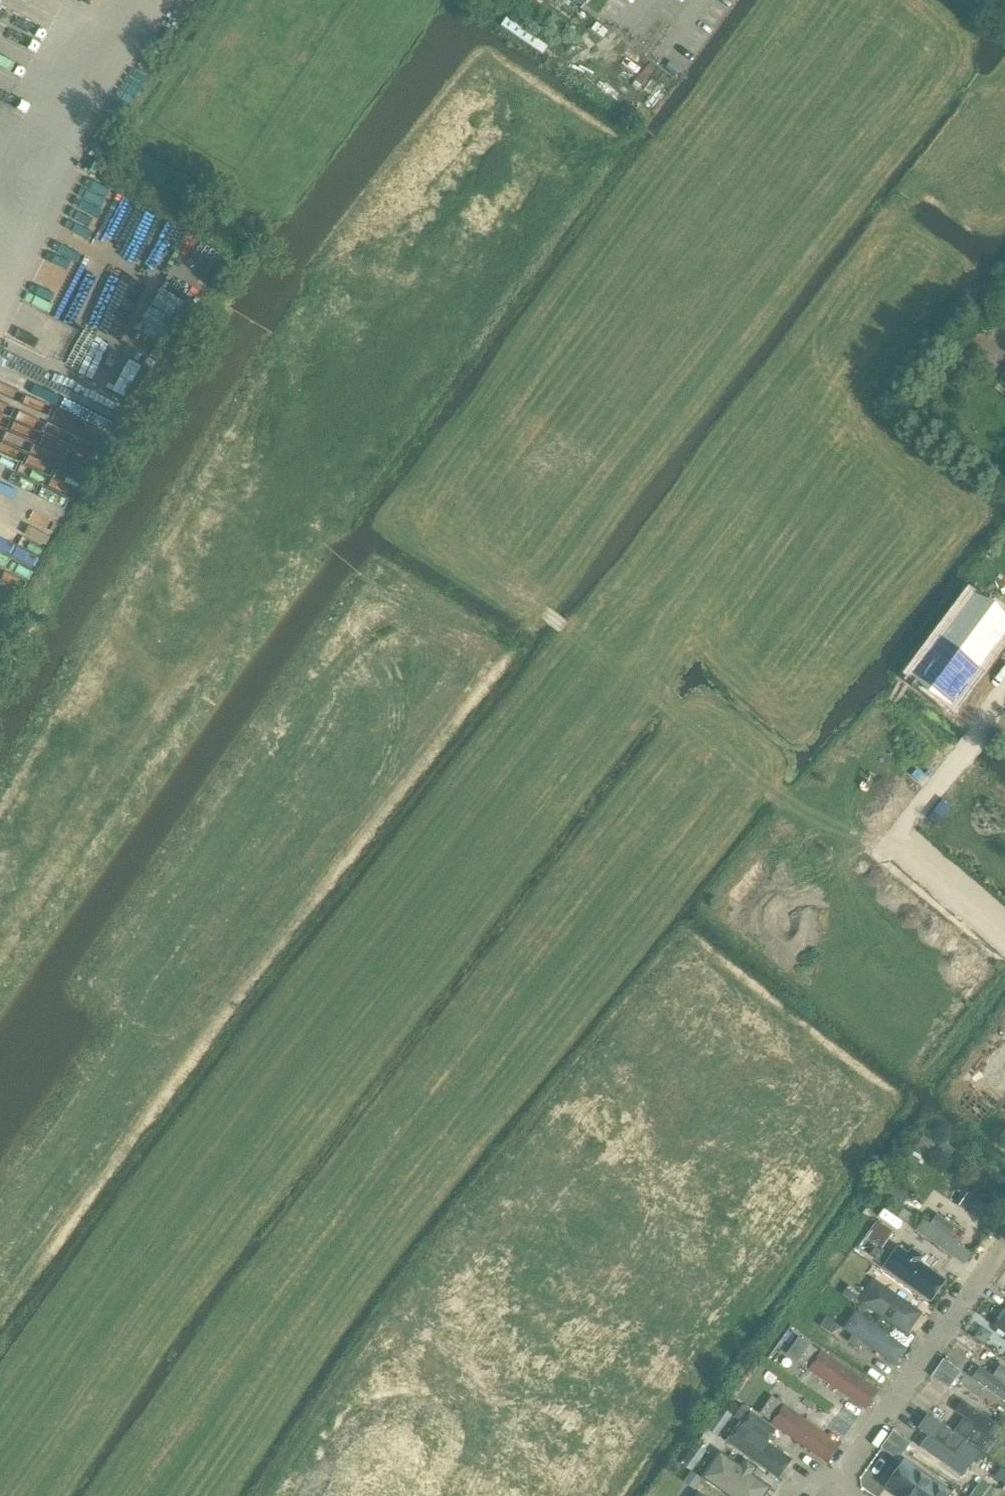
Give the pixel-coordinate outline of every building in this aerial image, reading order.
[(0,465),(0,589),(15,598),(79,495),(8,452),(0,465)] [(912,674),(953,704),(1004,634),(1004,623),(970,597),(912,674)] [(923,1140),(914,1154),(921,1159),(922,1157),(925,1159),(927,1160),(935,1147),(923,1140)] [(943,1143),(938,1150),(949,1158),(952,1155),(954,1151),(943,1143)] [(895,1185),(885,1200),(887,1201),(898,1209),(909,1194),(898,1186),(895,1185)] [(915,1216),(903,1208),(897,1217),(909,1225),(915,1216)] [(925,1223),(915,1236),(963,1269),(972,1255),(950,1240),(957,1229),(939,1217),(932,1227),(925,1223)] [(878,1220),(867,1237),(877,1244),(888,1227),(878,1220)] [(876,1247),(869,1256),(881,1264),(888,1255),(876,1247)] [(901,1248),(883,1272),(935,1308),(952,1283),(924,1263),(926,1260),(913,1251),(910,1255),(901,1248)] [(879,1283),(863,1307),(908,1338),(924,1314),(879,1283)] [(860,1294),(848,1286),(842,1295),(854,1303),(860,1294)] [(845,1333),(893,1367),(907,1347),(858,1313),(845,1333)] [(996,1327),(1004,1334),(1004,1315),(996,1327)] [(826,1317),(820,1326),(832,1334),(838,1325),(826,1317)] [(819,1351),(809,1344),(797,1362),(807,1368),(819,1351)] [(877,1391),(823,1354),(810,1374),(864,1410),(877,1391)] [(944,1360),(938,1368),(955,1381),(961,1372),(944,1360)] [(973,1381),(1004,1405),(1004,1370),(1001,1367),(993,1378),(981,1370),(973,1381)] [(955,1381),(938,1368),(932,1377),(949,1389),(955,1381)] [(772,1397),(760,1414),(770,1421),(782,1404),(772,1397)] [(964,1420),(954,1433),(966,1442),(984,1456),(1002,1431),(964,1403),(955,1414),(964,1420)] [(750,1410),(742,1405),(734,1417),(742,1423),(750,1410)] [(840,1444),(786,1407),(773,1426),(827,1462),(840,1444)] [(707,1428),(717,1436),(732,1416),(722,1408),(707,1428)] [(740,1427),(727,1446),(779,1482),(793,1462),(770,1445),(777,1434),(751,1416),(743,1429),(740,1427)] [(928,1439),(920,1449),(961,1479),(971,1466),(956,1455),(966,1442),(954,1433),(932,1418),(921,1434),(928,1439)] [(893,1431),(887,1440),(904,1452),(911,1444),(893,1431)] [(904,1452),(887,1440),(881,1448),(898,1461),(904,1452)] [(696,1446),(683,1464),(688,1467),(693,1471),(706,1453),(701,1449),(696,1446)] [(705,1479),(729,1495),(767,1495),(772,1489),(755,1477),(758,1473),(746,1464),(742,1469),(722,1454),(705,1479)] [(885,1492),(891,1495),(953,1495),(954,1495),(907,1462),(885,1492)] [(691,1473),(684,1483),(695,1491),(702,1481),(691,1473)] [(977,1495),(989,1495),(994,1489),(986,1483),(977,1495)]
